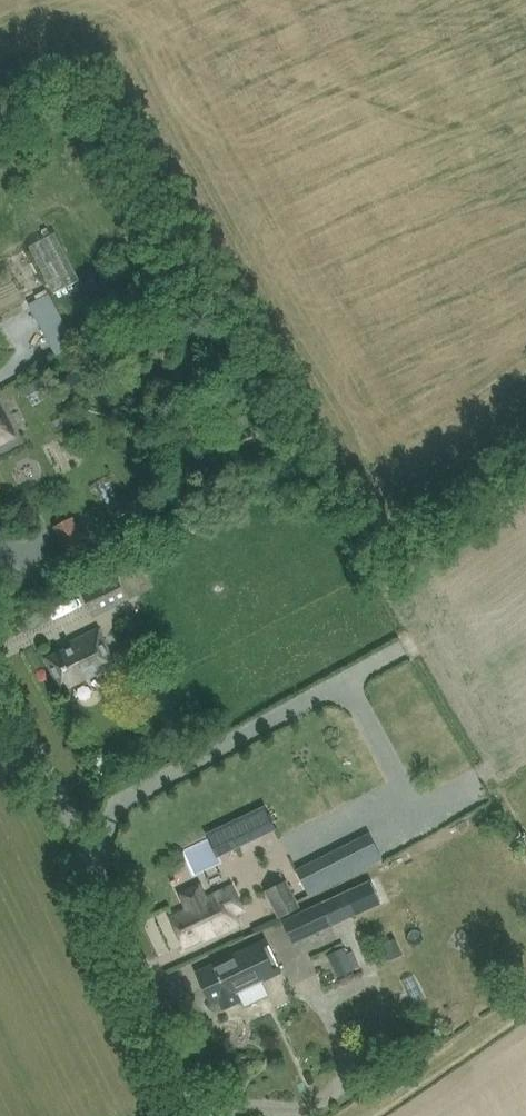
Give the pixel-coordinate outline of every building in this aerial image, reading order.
[(29,306),(55,355),(75,344),(49,295),(29,306)] [(3,330),(16,352),(24,346),(12,325),(3,330)] [(14,437),(0,410),(0,444),(14,437)] [(52,526),(73,569),(94,559),(88,548),(96,545),(80,512),(52,526)] [(92,615),(128,598),(154,587),(142,560),(135,563),(130,554),(116,561),(121,569),(116,573),(80,590),(92,615)] [(57,619),(78,609),(72,596),(51,605),(57,619)] [(62,693),(117,666),(99,630),(72,643),(73,647),(46,660),(62,693)] [(224,826),(235,848),(276,829),(266,807),(224,826)] [(184,948),(239,923),(223,891),(210,897),(201,879),(181,887),(190,906),(169,916),(184,948)] [(264,891),(278,919),(300,908),(298,906),(315,897),(307,881),(290,889),(285,880),(264,891)] [(381,905),(370,882),(345,893),(282,921),(293,945),(356,916),(381,905)] [(242,1002),(238,993),(282,972),(267,940),(197,973),(212,1005),(218,1002),(223,1011),(242,1002)] [(194,972),(213,965),(207,948),(188,955),(194,972)] [(355,971),(344,948),(328,956),(339,978),(355,971)]
